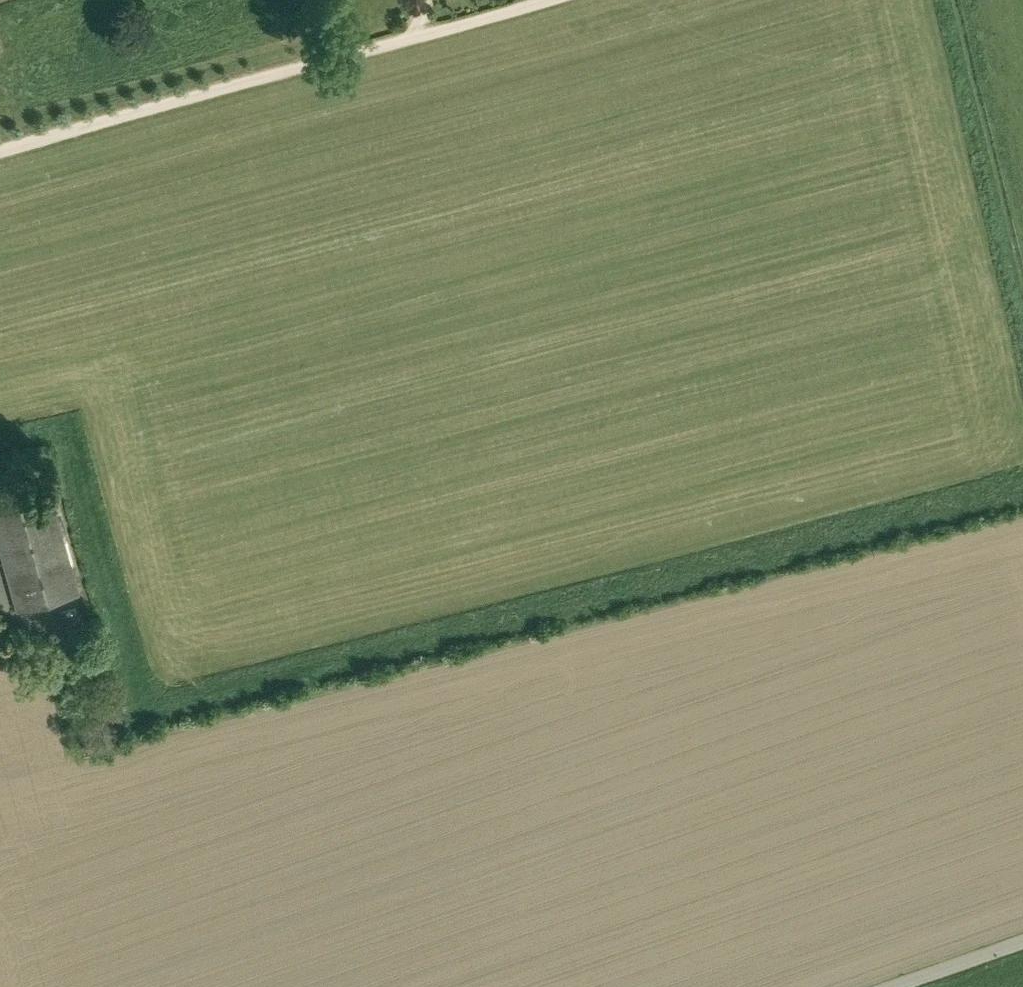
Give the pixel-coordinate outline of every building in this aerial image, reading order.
[(8,494),(10,486),(4,480),(0,481),(0,497),(8,494)] [(53,497),(0,512),(0,554),(16,613),(80,595),(53,497)]
